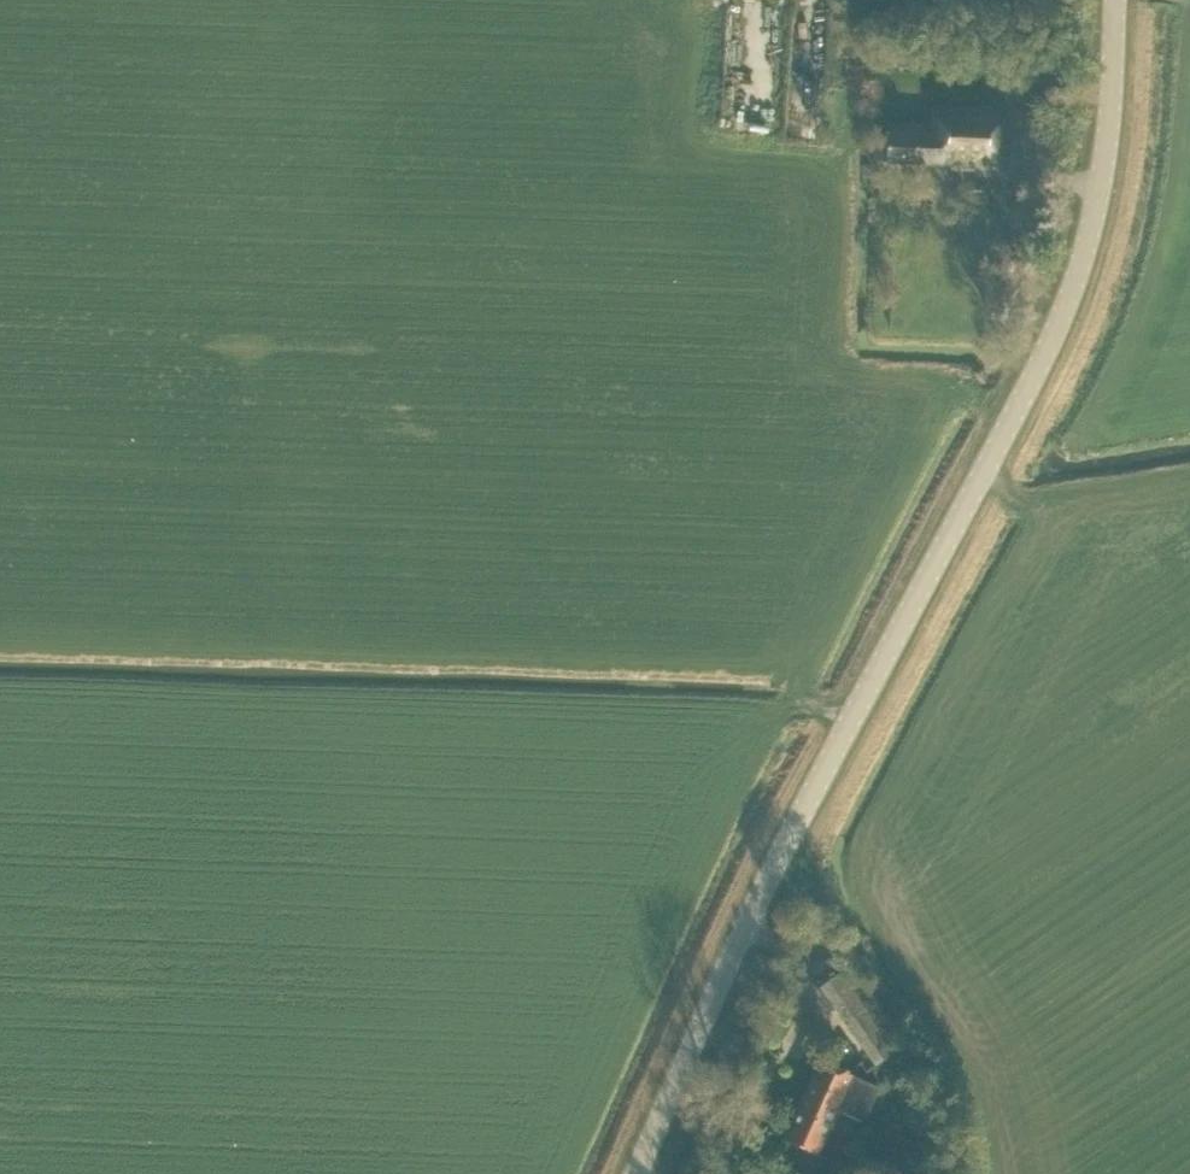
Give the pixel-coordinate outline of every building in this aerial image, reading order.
[(749,112),(730,109),(726,131),(763,138),(769,102),(751,99),(749,112)] [(950,164),(950,169),(1003,170),(1005,107),(928,106),(928,123),(885,122),(884,162),(950,164)] [(820,985),(876,1064),(903,1045),(847,966),(820,985)] [(783,1141),(817,1155),(838,1109),(864,1121),(879,1086),(819,1060),(783,1141)]
